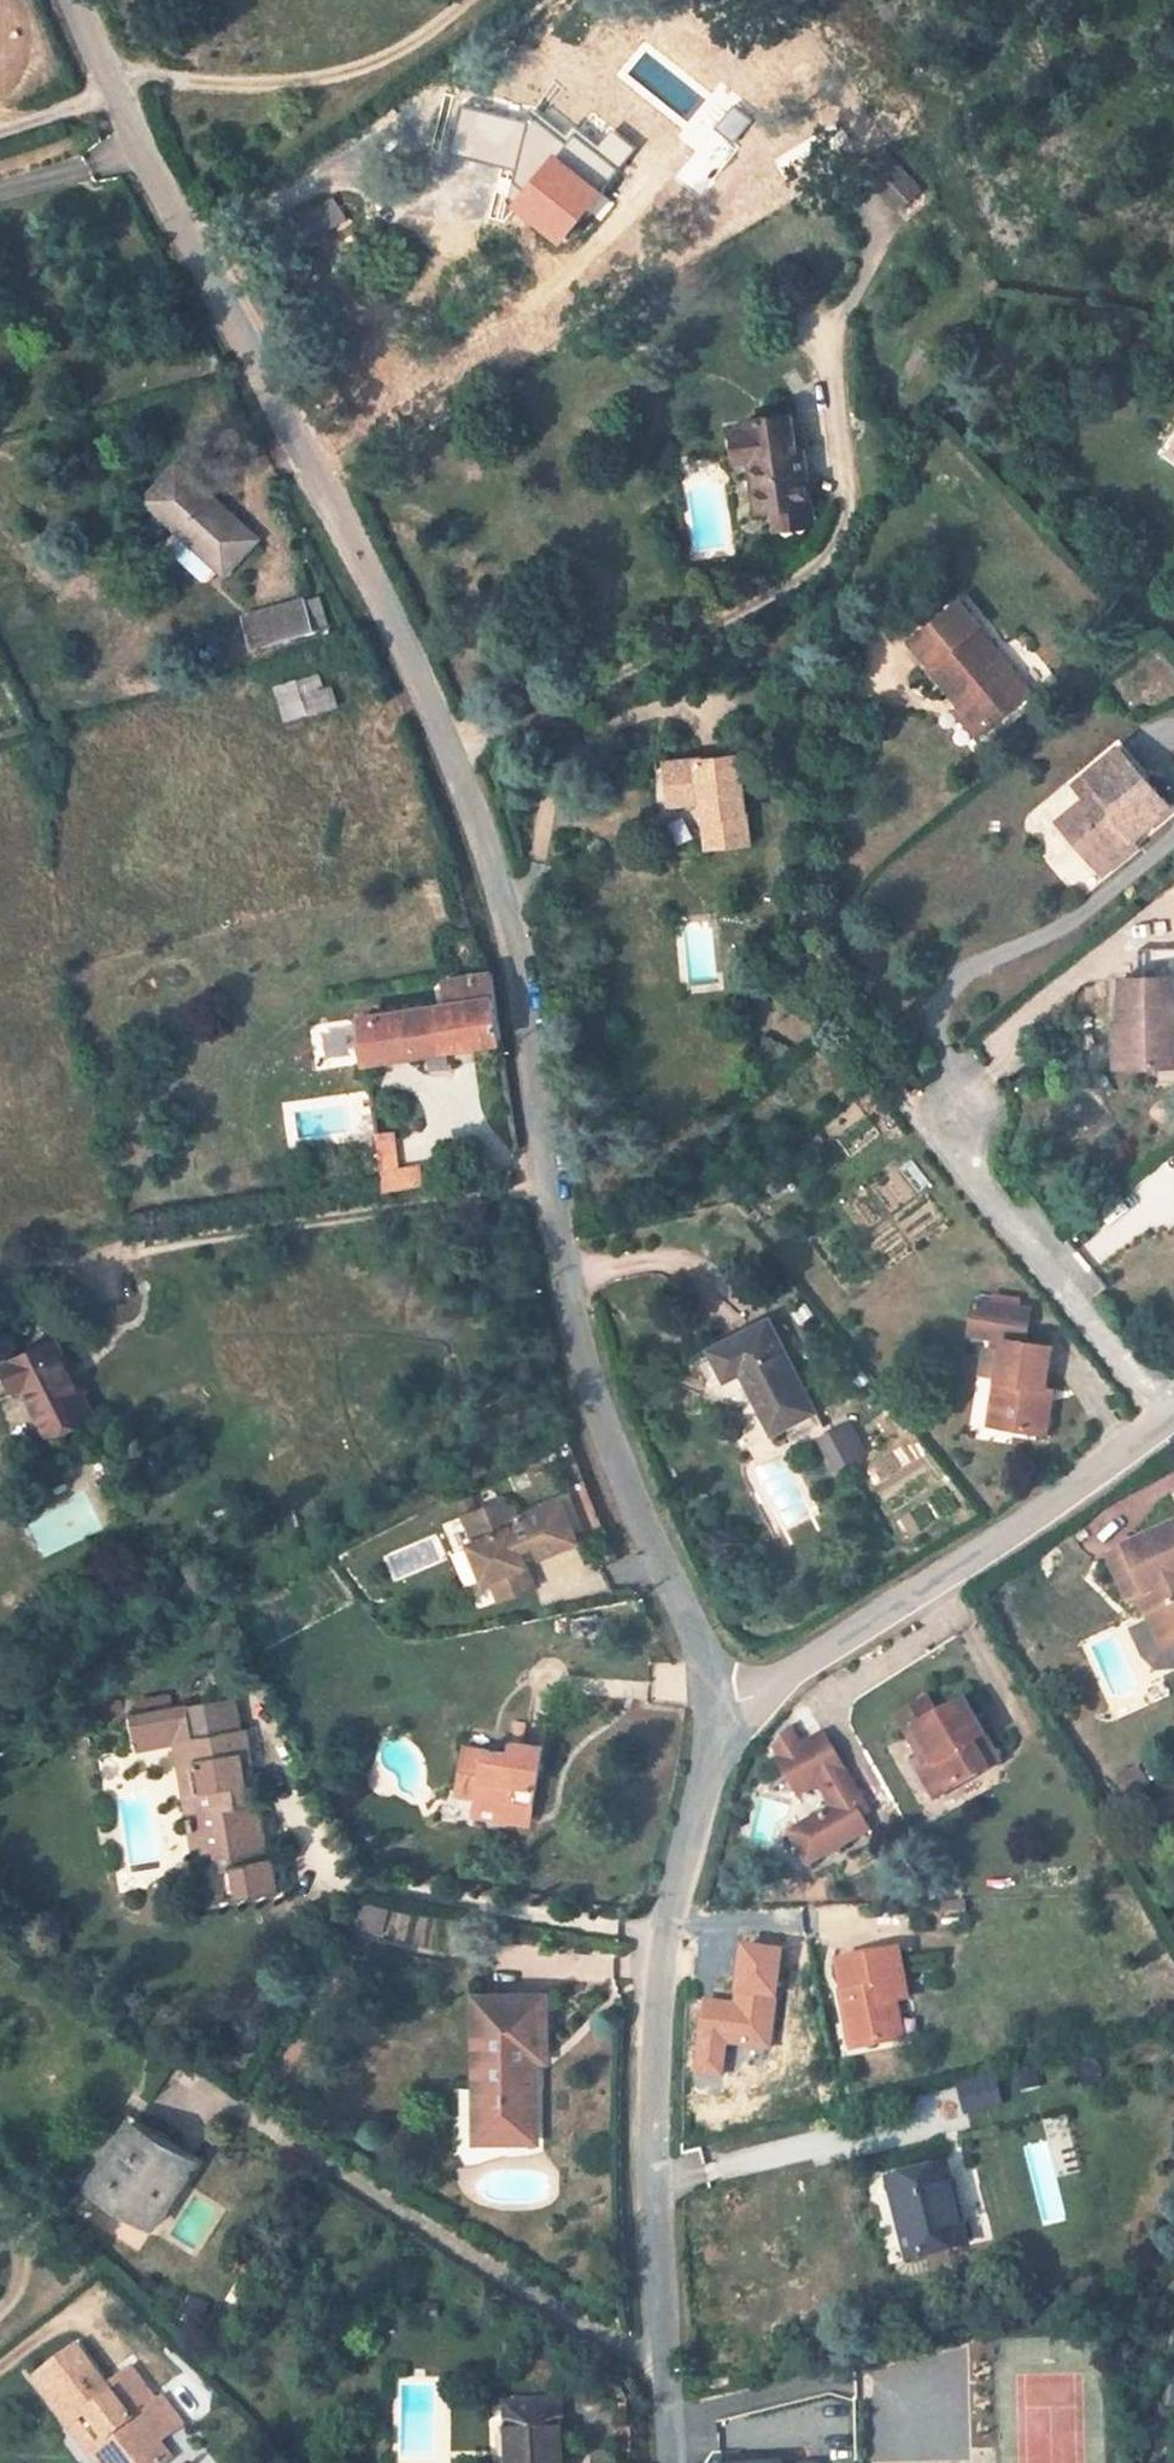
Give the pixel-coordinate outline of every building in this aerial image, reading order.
[(518,203),(562,239),(600,191),(555,156),(565,144),(533,117),(528,122),(461,107),(450,153),(516,170),(515,175),(531,188),(518,203)] [(555,156),(600,191),(633,148),(611,131),(597,149),(574,132),(565,144),(555,156)] [(898,211),(922,191),(886,149),(862,170),(898,211)] [(531,188),(515,175),(513,184),(510,196),(518,203),(531,188)] [(344,218),(333,200),(280,234),(291,252),(344,218)] [(753,461),(760,512),(774,510),(810,505),(802,447),(795,447),(790,415),(762,419),(764,428),(749,430),(734,433),(738,463),(753,461)] [(764,428),(762,419),(748,421),(749,430),(764,428)] [(256,539),(177,465),(145,500),(225,574),(256,539)] [(813,525),(810,505),(774,510),(777,531),(813,525)] [(327,625),(318,596),(302,601),(311,629),(327,625)] [(959,600),(911,640),(931,664),(929,666),(955,697),(962,692),(968,699),(961,705),(955,710),(978,737),(1030,693),(976,628),(980,625),(959,600)] [(311,629),(302,601),(245,617),(252,647),(311,629)] [(325,688),(320,673),(297,680),(308,716),(339,706),(332,686),(325,688)] [(297,680),(274,688),(285,723),(308,716),(297,680)] [(968,699),(962,692),(955,697),(961,705),(968,699)] [(1086,798),(1058,821),(1102,873),(1123,856),(1119,850),(1170,807),(1120,746),(1074,784),(1086,798)] [(747,843),(739,757),(667,764),(671,803),(704,800),(708,846),(747,843)] [(482,975),(444,981),(448,1004),(494,997),(491,973),(482,975)] [(1123,977),(1124,1022),(1117,1022),(1117,1038),(1130,1038),(1131,1065),(1173,1064),(1173,977),(1123,977)] [(494,997),(448,1004),(403,1011),(409,1055),(500,1041),(494,997)] [(409,1055),(403,1011),(359,1018),(365,1062),(409,1055)] [(1117,1065),(1131,1065),(1130,1038),(1117,1038),(1117,1065)] [(399,1170),(394,1137),(377,1140),(381,1173),(399,1170)] [(399,1170),(381,1173),(384,1192),(422,1185),(419,1167),(399,1170)] [(8,1297),(0,1304),(0,1338),(6,1345),(29,1321),(8,1297)] [(1045,1389),(1051,1346),(1024,1341),(1029,1308),(975,1300),(970,1333),(1003,1338),(990,1423),(1038,1431),(1045,1389)] [(815,1411),(769,1319),(710,1349),(725,1380),(741,1372),(772,1433),(815,1411)] [(69,1368),(55,1340),(3,1365),(16,1390),(24,1386),(43,1424),(48,1421),(54,1434),(93,1414),(77,1383),(73,1385),(66,1370),(69,1368)] [(77,1383),(69,1368),(66,1370),(73,1385),(77,1383)] [(1052,1390),(1045,1389),(1038,1431),(1045,1432),(1052,1390)] [(54,1434),(48,1421),(43,1424),(49,1436),(54,1434)] [(853,1421),(817,1435),(831,1471),(867,1457),(853,1421)] [(541,1450),(528,1457),(533,1467),(546,1460),(541,1450)] [(134,1497),(127,1483),(115,1490),(122,1504),(134,1497)] [(513,1508),(499,1502),(464,1518),(475,1543),(469,1546),(485,1583),(492,1581),(501,1602),(535,1587),(520,1550),(535,1544),(540,1557),(578,1541),(560,1499),(517,1518),(513,1508)] [(1106,1557),(1127,1602),(1138,1596),(1150,1621),(1158,1638),(1138,1647),(1143,1657),(1157,1665),(1173,1666),(1173,1525),(1106,1557)] [(1083,1562),(1065,1537),(1059,1542),(1076,1566),(1083,1562)] [(145,1555),(137,1548),(131,1555),(140,1562),(145,1555)] [(1150,1621),(1131,1630),(1138,1647),(1158,1638),(1150,1621)] [(250,1799),(244,1763),(256,1761),(250,1725),(248,1726),(240,1727),(235,1697),(226,1699),(201,1703),(189,1705),(194,1737),(192,1737),(193,1739),(187,1740),(196,1793),(185,1794),(194,1853),(216,1850),(224,1897),(277,1887),(272,1857),(267,1857),(259,1810),(252,1811),(250,1799)] [(898,1717),(909,1735),(916,1731),(934,1763),(927,1767),(920,1771),(936,1798),(986,1769),(972,1743),(983,1736),(964,1702),(937,1718),(926,1701),(898,1717)] [(188,1705),(131,1714),(137,1748),(176,1742),(187,1740),(193,1739),(192,1737),(188,1705)] [(522,1745),(526,1723),(518,1721),(514,1743),(522,1745)] [(411,1743),(414,1728),(401,1726),(399,1741),(411,1743)] [(789,1728),(774,1745),(782,1759),(778,1761),(799,1796),(820,1784),(833,1808),(790,1833),(808,1865),(869,1830),(861,1817),(853,1804),(861,1799),(824,1734),(801,1747),(789,1728)] [(916,1731),(909,1735),(927,1767),(934,1763),(916,1731)] [(998,1763),(983,1736),(972,1743),(986,1769),(998,1763)] [(196,1793),(187,1740),(176,1742),(185,1794),(196,1793)] [(522,1745),(511,1743),(509,1754),(465,1747),(459,1785),(479,1789),(477,1797),(476,1806),(531,1816),(543,1748),(522,1745)] [(1149,1785),(1139,1767),(1117,1779),(1127,1798),(1149,1785)] [(479,1789),(459,1785),(457,1794),(477,1797),(479,1789)] [(259,1810),(257,1798),(250,1799),(252,1811),(259,1810)] [(861,1799),(853,1804),(861,1817),(868,1812),(861,1799)] [(531,1816),(476,1806),(474,1813),(530,1824),(531,1816)] [(388,1907),(362,1903),(354,1930),(382,1935),(388,1907)] [(733,2001),(703,1998),(696,2070),(722,2073),(726,2042),(767,2046),(778,1948),(740,1944),(733,2001)] [(907,1998),(898,1949),(838,1961),(843,1989),(850,1988),(852,2001),(844,2002),(848,2025),(859,2023),(863,2047),(902,2039),(895,2001),(907,1998)] [(850,1988),(843,1989),(846,2002),(852,2001),(850,1988)] [(544,2058),(543,1997),(477,1998),(477,2140),(535,2139),(535,2065),(535,2058),(544,2058)] [(1151,2021),(1169,2017),(1167,2005),(1148,2009),(1151,2021)] [(863,2047),(859,2023),(848,2025),(853,2049),(863,2047)] [(967,2115),(996,2108),(989,2078),(959,2086),(967,2115)] [(191,2165),(152,2141),(155,2135),(131,2121),(88,2188),(152,2228),(191,2165)] [(195,2158),(156,2134),(155,2135),(152,2141),(191,2165),(195,2158)] [(967,2244),(947,2165),(889,2180),(908,2259),(967,2244)] [(1125,2290),(1144,2286),(1142,2273),(1123,2278),(1125,2290)] [(130,2368),(105,2385),(76,2346),(33,2378),(70,2426),(79,2420),(111,2462),(125,2462),(132,2458),(135,2462),(164,2462),(170,2458),(159,2444),(184,2424),(173,2410),(167,2414),(157,2402),(155,2402),(154,2401),(130,2368)] [(173,2410),(163,2397),(157,2402),(167,2414),(173,2410)] [(560,2401),(507,2404),(509,2462),(562,2462),(560,2401)] [(627,2403),(619,2403),(619,2421),(627,2421),(627,2403)] [(79,2420),(70,2426),(98,2462),(111,2462),(79,2420)] [(618,2428),(618,2449),(631,2448),(630,2428),(618,2428)]
